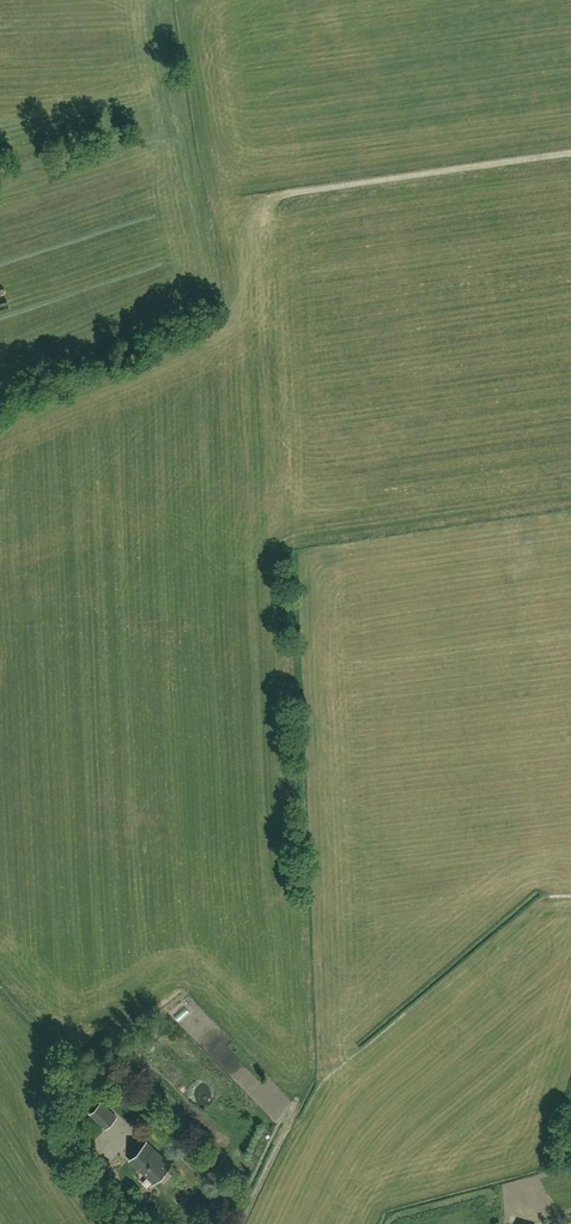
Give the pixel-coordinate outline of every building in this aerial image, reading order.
[(106,1128),(116,1116),(101,1102),(91,1114),(106,1128)] [(154,1182),(171,1165),(147,1142),(130,1159),(154,1182)]
